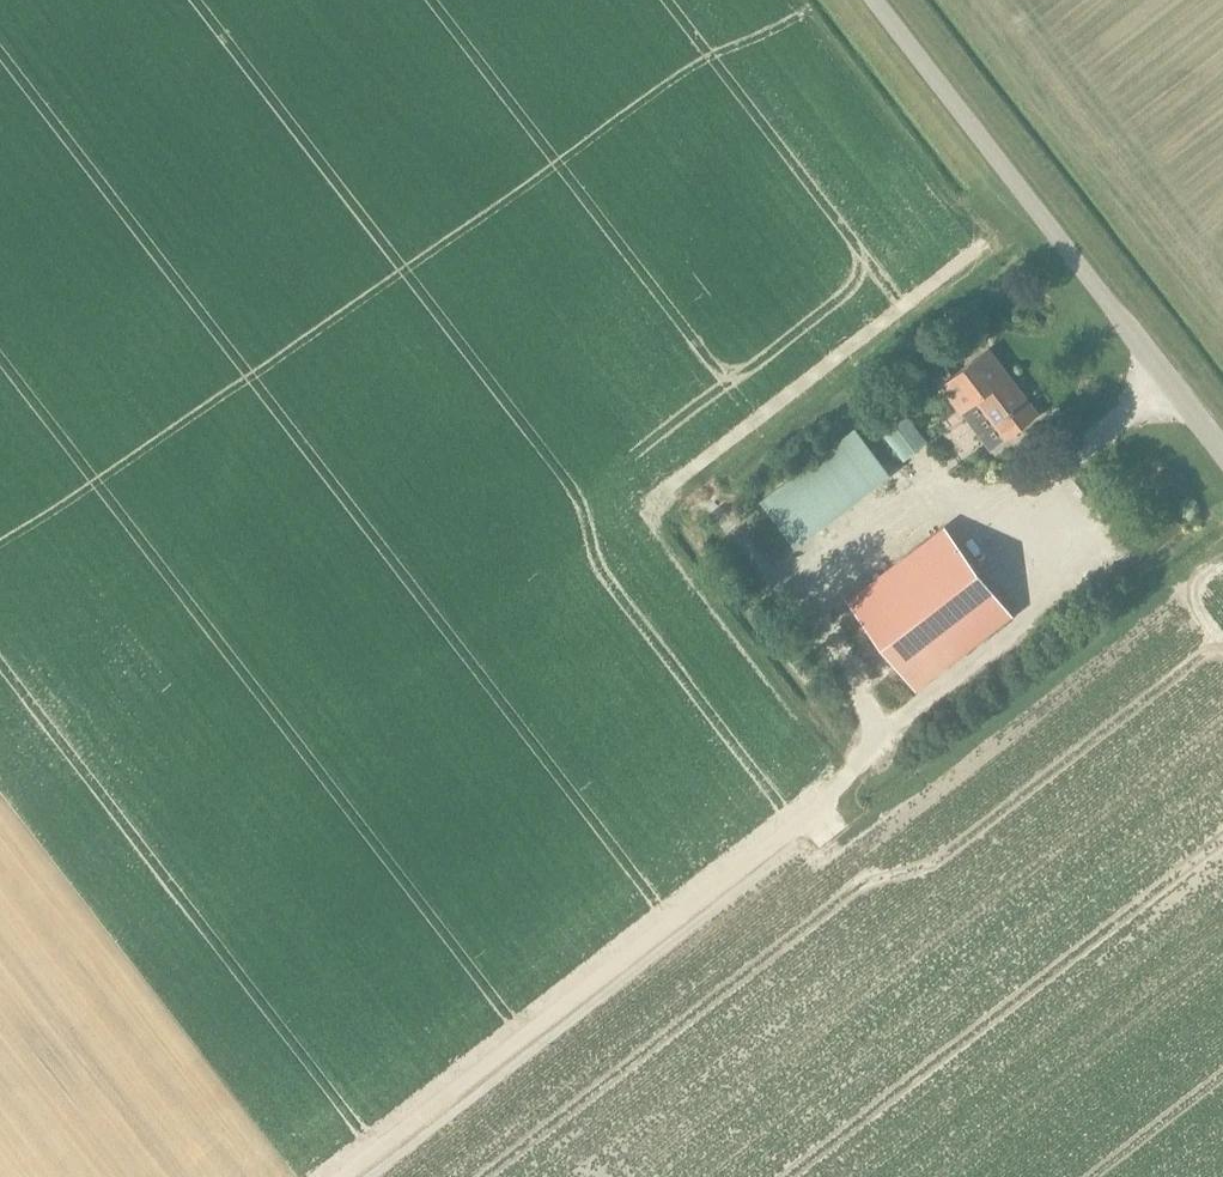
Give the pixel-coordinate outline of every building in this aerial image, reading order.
[(976,402),(1005,440),(1039,414),(988,349),(942,384),(963,411),(976,402)] [(880,431),(894,449),(903,461),(927,443),(904,413),(880,431)] [(889,474),(855,429),(760,501),(795,547),(889,474)] [(915,689),(1010,615),(942,528),(847,601),(915,689)]
